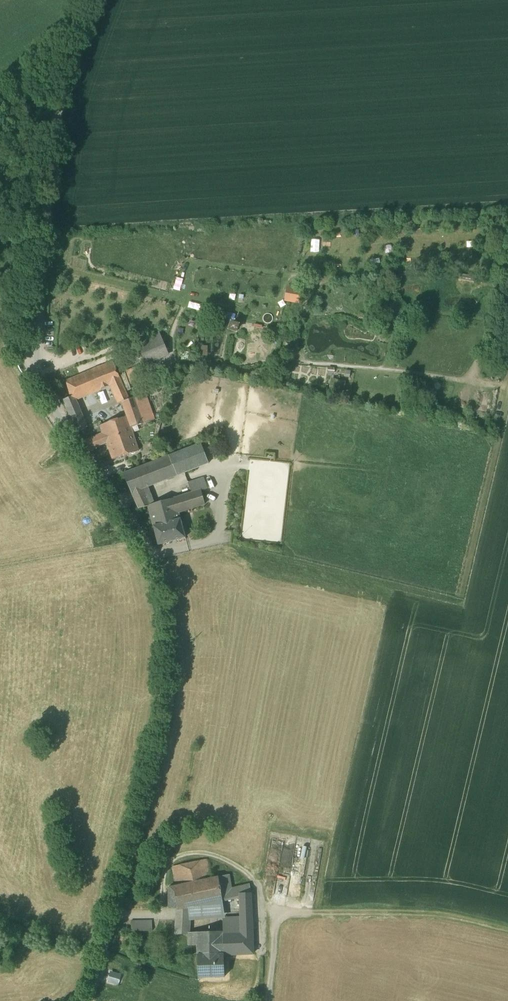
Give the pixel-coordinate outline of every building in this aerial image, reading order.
[(299,291),(288,290),(287,300),(297,302),(299,291)] [(395,301),(390,302),(386,306),(385,311),(387,315),(394,313),(401,316),(402,312),(402,307),(399,303),(395,301)] [(230,330),(236,332),(238,326),(232,324),(230,330)] [(136,343),(139,348),(161,339),(159,333),(136,343)] [(139,348),(145,363),(168,354),(161,339),(139,348)] [(121,358),(130,384),(140,381),(131,355),(121,358)] [(66,381),(71,397),(74,396),(92,389),(93,393),(109,386),(107,382),(110,381),(117,396),(126,392),(113,362),(66,381)] [(332,389),(343,392),(345,384),(334,381),(332,389)] [(129,400),(126,392),(117,396),(120,403),(122,402),(129,400)] [(145,395),(136,397),(145,424),(154,420),(145,395)] [(76,399),(74,396),(71,397),(63,400),(69,414),(80,410),(76,399)] [(131,428),(145,424),(136,397),(129,400),(122,402),(127,416),(131,428)] [(80,410),(69,414),(72,422),(83,418),(80,410)] [(107,443),(113,460),(139,451),(131,428),(127,416),(100,426),(104,434),(107,443)] [(72,422),(77,432),(88,428),(83,418),(72,422)] [(84,442),(90,450),(107,443),(104,434),(84,442)] [(123,475),(131,494),(144,489),(185,473),(209,464),(201,444),(123,475)] [(188,482),(192,493),(201,490),(207,489),(203,477),(188,482)] [(131,494),(134,500),(146,495),(144,489),(131,494)] [(192,493),(174,498),(178,513),(205,505),(201,490),(192,493)] [(138,509),(148,506),(150,505),(146,495),(134,500),(138,509)] [(174,498),(150,505),(148,506),(153,527),(180,520),(178,513),(174,498)] [(153,527),(158,545),(185,538),(180,520),(153,527)] [(180,865),(184,884),(211,879),(207,860),(180,865)] [(171,867),(176,886),(184,884),(180,865),(171,867)] [(229,875),(218,877),(222,900),(240,896),(251,893),(249,885),(232,888),(229,875)] [(218,877),(211,879),(184,884),(176,886),(173,887),(177,909),(177,910),(189,908),(222,901),(222,900),(218,877)] [(169,909),(177,909),(173,887),(168,888),(169,909)] [(240,896),(240,909),(252,908),(251,893),(240,896)] [(222,918),(222,901),(189,908),(189,916),(189,921),(222,918)] [(189,916),(189,908),(177,910),(177,918),(189,916)] [(252,916),(252,908),(240,909),(240,917),(252,916)] [(189,921),(189,916),(177,918),(177,920),(176,934),(188,934),(188,945),(197,945),(197,933),(188,933),(189,921)] [(252,933),(252,916),(240,917),(240,934),(252,933)] [(240,917),(222,918),(223,932),(223,934),(240,934),(240,917)] [(131,921),(131,932),(152,931),(152,921),(131,921)] [(197,945),(198,978),(224,977),(223,955),(223,934),(223,932),(197,933),(197,945)] [(253,954),(252,933),(240,934),(223,934),(223,955),(253,954)]
